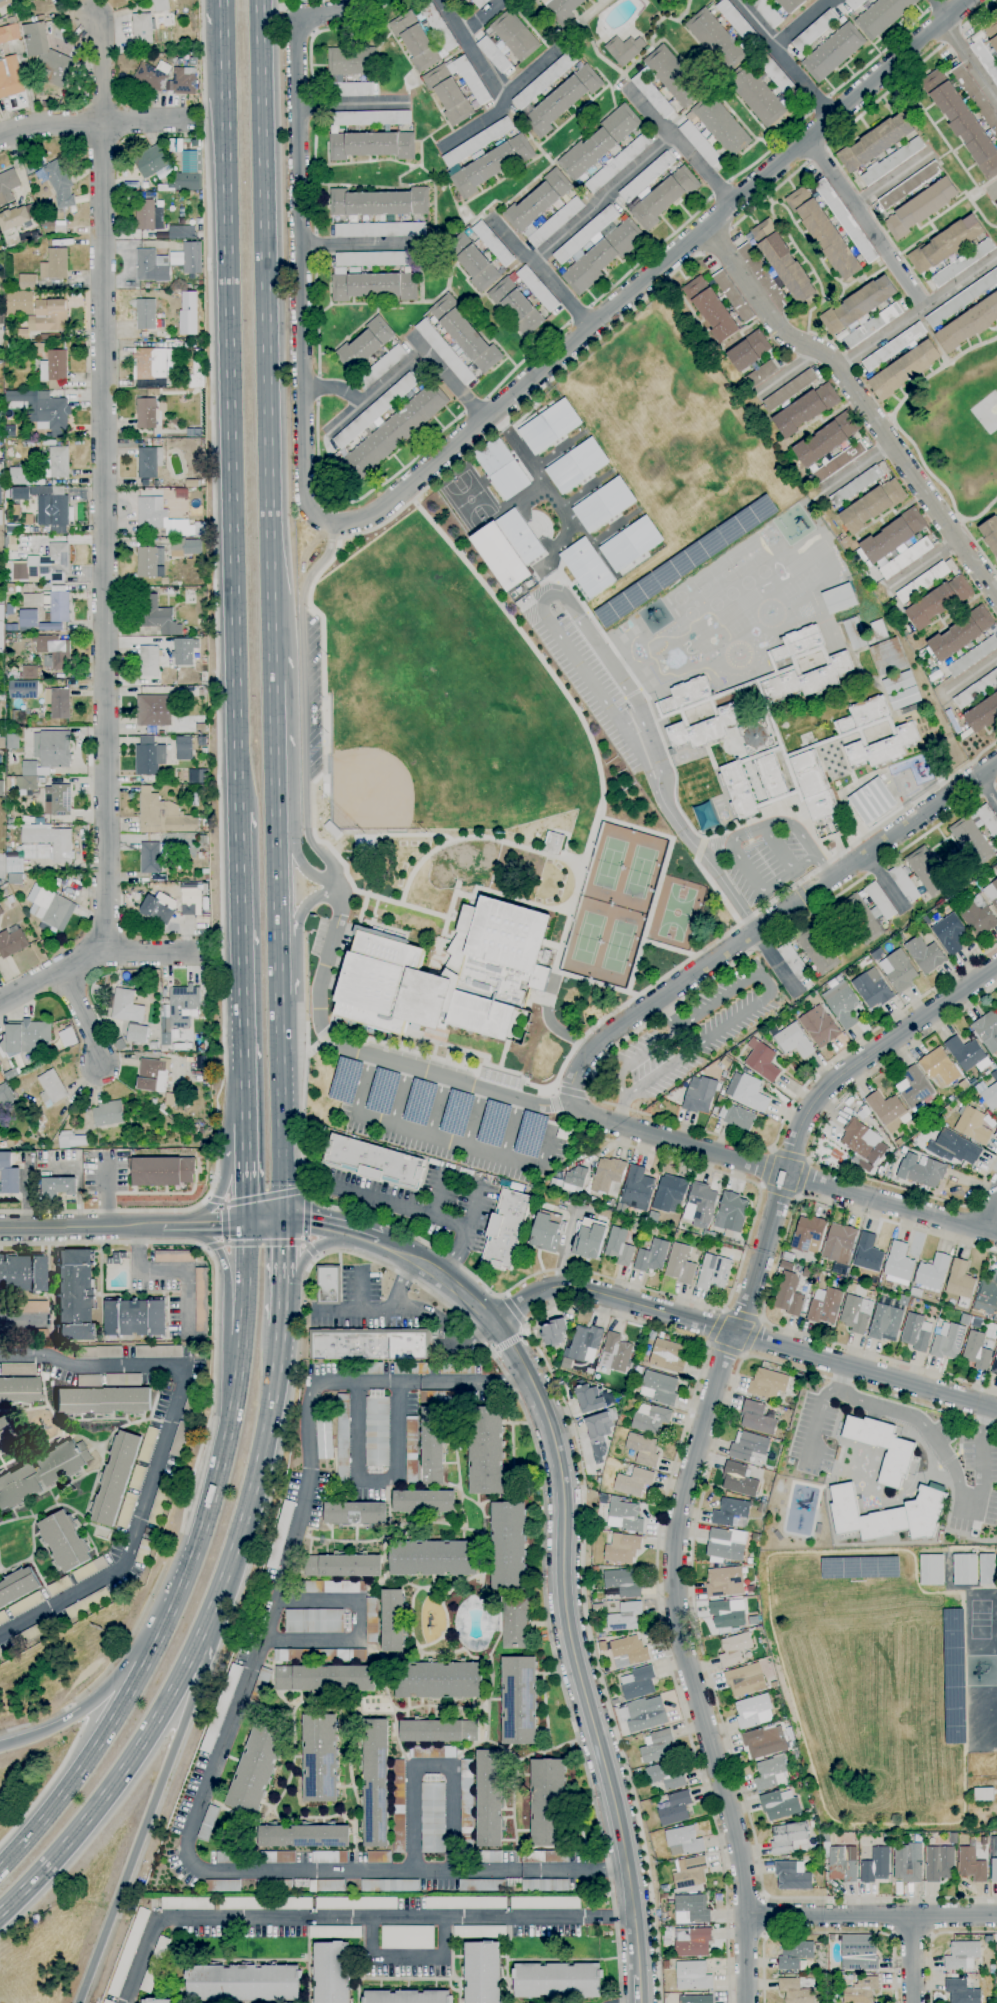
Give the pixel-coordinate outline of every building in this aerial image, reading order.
[(13,2),(0,9),(0,0),(12,0),(13,2)] [(155,13),(153,0),(168,0),(170,10),(155,13)] [(480,9),(472,0),(490,0),(480,9)] [(716,6),(724,0),(728,0),(759,37),(749,45),(716,6)] [(773,29),(748,0),(766,0),(775,11),(781,6),(776,0),(807,0),(808,1),(790,16),(785,11),(779,16),(783,20),(773,29)] [(844,1),(845,0),(866,0),(861,5),(866,11),(871,6),(870,6),(873,4),(873,5),(878,0),(921,0),(872,42),(854,22),(859,17),(858,16),(862,13),(857,8),(853,11),(844,1)] [(447,52),(420,8),(431,1),(459,45),(447,52)] [(727,75),(684,25),(705,7),(710,12),(711,12),(712,14),(720,24),(721,23),(723,25),(722,26),(731,36),(735,40),(734,40),(736,43),(737,42),(739,45),(738,45),(747,56),(742,60),(743,61),(727,75)] [(419,74),(410,59),(414,57),(401,36),(397,38),(388,24),(411,9),(442,60),(419,74)] [(501,74),(476,44),(486,36),(500,51),(505,47),(504,45),(505,44),(496,34),(495,35),(493,33),(494,31),(489,26),(510,9),(541,45),(521,63),(517,58),(516,59),(514,57),(515,56),(508,48),(502,54),(511,65),(501,74)] [(800,53),(791,43),(830,9),(839,19),(819,36),(823,40),(818,44),(814,40),(800,53)] [(134,45),(132,14),(151,13),(151,15),(174,13),(175,28),(152,29),(153,44),(134,45)] [(982,27),(996,17),(996,53),(990,43),(987,45),(990,50),(988,51),(996,64),(996,87),(969,47),(980,40),(983,44),(990,39),(988,36),(987,37),(985,34),(986,33),(982,27)] [(818,84),(800,63),(806,58),(805,58),(807,56),(808,57),(817,48),(816,48),(819,46),(820,47),(830,38),(829,37),(831,35),(832,36),(836,32),(835,31),(837,29),(838,30),(849,21),(867,42),(818,84)] [(29,57),(23,26),(38,23),(44,54),(29,57)] [(22,39),(0,44),(0,28),(18,24),(22,39)] [(622,68),(604,47),(616,36),(623,43),(631,37),(635,41),(639,37),(646,45),(641,49),(642,51),(622,68)] [(685,110),(683,107),(682,108),(677,104),(679,103),(670,93),(669,94),(667,92),(668,91),(659,80),(658,81),(656,79),(658,78),(654,74),(653,75),(651,73),(652,72),(643,61),(663,43),(705,92),(685,110)] [(363,76),(359,76),(359,74),(354,74),(354,76),(351,76),(351,75),(346,75),(346,76),(343,76),(343,75),(329,75),(328,48),(377,47),(377,74),(363,74),(363,76)] [(64,90),(47,82),(49,76),(46,75),(47,73),(44,72),(46,69),(43,67),(50,50),(76,61),(64,90)] [(521,111),(512,100),(570,50),(579,60),(521,111)] [(790,100),(756,62),(766,53),(800,91),(790,100)] [(25,92),(0,99),(0,59),(1,59),(2,62),(3,62),(6,61),(5,58),(16,55),(21,73),(20,73),(25,92)] [(452,128),(443,113),(447,110),(434,89),(430,92),(421,77),(444,63),(446,67),(452,63),(451,60),(456,57),(457,59),(464,55),(492,99),(480,106),(459,71),(452,76),(470,105),(471,104),(473,107),(472,108),(475,113),(452,128)] [(161,93),(133,78),(142,62),(156,69),(160,61),(172,67),(167,75),(170,76),(161,93)] [(768,129),(725,80),(746,62),(757,75),(762,71),(766,75),(762,78),(763,80),(762,81),(771,91),(772,91),(774,93),(773,93),(777,98),(778,97),(779,99),(778,100),(788,111),(768,129)] [(963,63),(949,71),(954,78),(949,81),(954,89),(962,84),(996,143),(996,120),(963,63)] [(541,140),(523,119),(533,110),(533,109),(535,107),(536,108),(574,75),(573,73),(575,72),(576,73),(587,64),(605,84),(594,93),(591,90),(551,125),(554,128),(541,140)] [(190,94),(175,94),(175,91),(173,90),(174,67),(196,68),(196,75),(197,75),(196,92),(190,92),(190,94)] [(950,80),(996,150),(996,174),(987,181),(975,162),(976,162),(965,146),(967,145),(961,136),(958,138),(948,125),(951,123),(945,114),(944,115),(931,96),(930,96),(920,81),(939,68),(939,70),(940,69),(949,81),(950,80)] [(664,119),(631,80),(641,72),(674,111),(664,119)] [(333,97),(333,84),(372,82),(373,96),(333,97)] [(712,168),(678,129),(689,120),(685,116),(692,111),(691,110),(711,92),(753,141),(733,158),(723,148),(722,149),(721,146),(722,146),(717,141),(716,141),(714,139),(715,139),(708,130),(707,131),(705,128),(706,128),(701,123),(699,121),(700,121),(696,116),(690,121),(722,159),(712,168)] [(579,185),(576,181),(574,182),(557,162),(581,140),(584,144),(603,128),(600,124),(625,103),(643,123),(636,128),(637,129),(635,131),(634,130),(627,137),(626,137),(625,138),(626,139),(624,140),(618,145),(594,165),(595,166),(592,168),(591,167),(587,171),(589,174),(587,175),(589,177),(579,185)] [(333,126),(333,112),(410,111),(410,124),(333,126)] [(849,174),(836,155),(854,142),(856,145),(861,141),(860,140),(891,118),(892,119),(902,112),(915,130),(864,167),(862,165),(859,168),(859,169),(857,171),(856,170),(849,174)] [(449,169),(442,157),(507,116),(514,128),(449,169)] [(348,161),(330,161),(330,134),(415,133),(415,160),(398,160),(398,156),(348,156),(348,161)] [(497,148),(495,144),(504,139),(506,141),(509,139),(510,140),(522,133),(536,156),(522,164),(520,160),(477,188),(479,192),(464,201),(449,178),(462,170),(461,169),(465,167),(466,168),(497,148)] [(593,195),(584,184),(607,165),(605,163),(612,157),(613,159),(643,134),(651,144),(593,195)] [(868,187),(860,176),(868,171),(866,169),(877,162),(878,164),(918,136),(925,146),(868,187)] [(145,180),(133,159),(159,144),(171,164),(172,164),(176,170),(161,179),(157,173),(145,180)] [(181,173),(174,173),(174,191),(199,190),(198,151),(181,151),(181,173)] [(627,203),(618,193),(667,151),(676,161),(627,203)] [(57,195),(42,168),(58,159),(73,186),(70,188),(71,196),(74,195),(76,206),(58,209),(56,198),(57,195)] [(31,171),(28,167),(38,160),(40,165),(31,171)] [(885,211),(877,201),(935,160),(943,171),(885,211)] [(639,198),(642,201),(677,171),(676,170),(678,168),(679,169),(684,165),(702,185),(690,196),(687,192),(657,218),(660,221),(647,232),(629,212),(631,211),(628,208),(639,198)] [(537,249),(528,238),(529,237),(523,231),(519,235),(502,214),(515,202),(518,206),(546,182),(543,178),(556,167),(574,187),(562,198),(532,224),(537,230),(576,196),(585,206),(537,249)] [(15,200),(0,206),(0,174),(14,168),(21,186),(11,190),(15,200)] [(897,242),(883,223),(889,219),(888,217),(890,215),(892,217),(896,214),(895,212),(946,175),(959,194),(949,201),(950,203),(919,225),(918,223),(909,229),(911,232),(897,242)] [(846,282),(838,271),(837,272),(822,251),(824,250),(818,242),(817,242),(811,234),(810,234),(802,222),(804,221),(797,212),(794,214),(784,199),(804,186),(808,192),(809,191),(811,194),(810,195),(813,199),(814,198),(864,269),(846,282)] [(331,216),(330,189),(348,189),(348,193),(411,192),(411,187),(429,187),(429,215),(415,215),(415,216),(412,217),(412,215),(331,216)] [(155,230),(136,230),(136,200),(155,200),(155,230)] [(579,297),(561,276),(567,271),(566,270),(568,268),(569,269),(574,265),(573,264),(579,259),(575,256),(581,250),(586,255),(588,253),(583,248),(590,242),(595,247),(596,246),(590,240),(556,269),(552,264),(557,260),(552,255),(610,205),(619,215),(599,233),(604,239),(606,238),(602,233),(606,229),(610,232),(611,232),(611,233),(622,224),(621,222),(622,221),(620,219),(625,214),(628,218),(629,217),(647,238),(622,259),(619,256),(601,272),(604,275),(579,297)] [(3,233),(0,226),(0,215),(9,210),(10,211),(16,208),(17,210),(25,206),(34,225),(26,228),(24,224),(23,224),(23,225),(18,228),(17,226),(3,233)] [(934,268),(932,266),(929,269),(929,270),(926,272),(926,271),(920,275),(906,256),(924,243),(926,246),(932,243),(930,241),(962,219),(963,221),(973,214),(986,232),(934,268)] [(800,306),(757,245),(759,244),(756,240),(755,241),(753,238),(754,237),(750,231),(770,217),(782,235),(781,237),(785,243),(791,252),(790,253),(796,262),(797,261),(812,281),(810,283),(817,293),(800,306)] [(481,294),(469,281),(473,278),(456,258),(452,261),(442,250),(463,231),(491,263),(497,258),(471,229),(481,220),(515,259),(505,268),(507,270),(500,275),(501,276),(481,294)] [(425,223),(426,236),(335,238),(335,224),(425,223)] [(195,240),(169,240),(169,226),(195,227),(195,240)] [(22,242),(20,235),(30,232),(30,233),(38,231),(40,237),(22,242)] [(988,237),(996,248),(938,288),(930,278),(988,237)] [(201,273),(184,274),(183,242),(201,242),(201,273)] [(67,279),(40,279),(40,263),(48,263),(48,248),(67,248),(67,279)] [(170,281),(155,281),(137,281),(137,249),(155,249),(156,256),(168,256),(168,266),(170,266),(170,281)] [(336,267),(336,253),(413,252),(413,265),(336,267)] [(550,312),(516,273),(526,265),(560,304),(550,312)] [(925,318),(996,268),(996,283),(932,328),(925,318)] [(333,302),(332,275),(417,273),(418,301),(400,301),(400,296),(350,297),(350,302),(333,302)] [(37,290),(19,290),(20,275),(37,275),(37,290)] [(720,344),(711,331),(714,329),(707,320),(706,321),(694,305),(692,306),(683,294),(690,289),(687,285),(701,275),(705,281),(706,281),(708,283),(707,284),(710,288),(711,287),(741,330),(720,344)] [(832,336),(819,317),(835,306),(837,309),(844,303),(843,302),(874,280),(875,282),(886,275),(898,293),(867,314),(871,319),(861,326),(858,321),(847,329),(845,327),(841,330),(842,331),(839,333),(838,332),(832,336)] [(525,339),(514,326),(518,322),(501,304),(498,307),(487,294),(507,276),(540,313),(541,313),(542,315),(542,316),(546,321),(525,339)] [(34,313),(7,313),(7,291),(34,292),(34,313)] [(935,334),(996,291),(996,320),(991,324),(992,326),(979,335),(978,333),(970,339),(969,338),(960,344),(961,346),(949,354),(935,334)] [(484,375),(475,364),(474,365),(472,363),(473,362),(447,332),(444,335),(441,331),(444,328),(440,323),(439,324),(437,322),(434,324),(430,320),(434,316),(428,310),(449,292),(460,306),(457,309),(490,347),(493,344),(505,357),(484,375)] [(168,339),(146,339),(146,337),(139,337),(139,329),(137,329),(137,299),(156,299),(156,331),(168,331),(168,339)] [(36,332),(36,331),(29,331),(28,316),(36,316),(35,301),(67,300),(68,331),(36,332)] [(851,350),(843,339),(896,302),(903,313),(851,350)] [(351,374),(333,354),(347,342),(350,346),(368,330),(365,326),(378,315),(396,335),(384,346),(351,374)] [(465,386),(415,327),(425,319),(475,377),(465,386)] [(869,373),(862,362),(919,322),(927,332),(869,373)] [(18,340),(18,329),(28,329),(29,339),(18,340)] [(740,373),(727,353),(745,340),(744,339),(759,329),(773,348),(760,357),(761,359),(740,373)] [(883,402),(868,381),(929,338),(942,356),(931,364),(932,365),(912,380),(911,378),(902,384),(903,386),(894,392),(896,393),(883,402)] [(34,354),(34,344),(44,344),(45,353),(34,354)] [(368,388),(359,378),(398,344),(407,354),(368,388)] [(137,380),(136,349),(155,348),(155,349),(166,349),(167,378),(155,378),(155,379),(137,380)] [(61,389),(50,389),(49,381),(40,381),(40,362),(48,362),(48,350),(67,350),(67,380),(61,380),(61,389)] [(752,389),(745,378),(771,360),(778,370),(752,389)] [(770,412),(763,402),(810,368),(817,379),(770,412)] [(358,482),(340,462),(348,455),(348,454),(350,452),(351,453),(356,448),(355,447),(357,446),(358,447),(367,439),(366,438),(368,435),(364,430),(341,450),(332,440),(410,372),(419,382),(404,396),(407,400),(403,404),(399,399),(367,428),(372,434),(379,428),(378,427),(380,425),(376,421),(381,417),(385,423),(391,418),(390,417),(392,415),(393,416),(402,408),(401,407),(403,405),(404,406),(414,397),(413,396),(415,395),(416,396),(433,381),(451,401),(358,482)] [(787,440),(772,418),(814,389),(816,391),(828,382),(842,401),(828,411),(827,410),(817,417),(817,416),(808,423),(807,421),(797,428),(800,431),(787,440)] [(68,430),(49,430),(49,422),(28,423),(28,402),(6,402),(6,391),(38,391),(38,399),(68,399),(68,406),(72,406),(72,416),(68,416),(68,430)] [(516,430),(534,456),(582,422),(565,397),(516,430)] [(156,429),(138,429),(137,398),(156,398),(156,409),(158,409),(158,423),(156,423),(156,429)] [(807,469),(792,448),(805,439),(807,442),(816,436),(815,434),(834,421),(833,420),(848,409),(861,429),(848,438),(849,439),(807,469)] [(192,438),(191,429),(200,429),(201,438),(192,438)] [(472,452),(505,500),(530,483),(498,435),(472,452)] [(543,469),(561,495),(610,461),(592,435),(543,469)] [(820,484),(812,474),(860,440),(867,451),(820,484)] [(50,478),(50,447),(68,447),(69,478),(50,478)] [(157,479),(139,479),(138,448),(163,448),(163,466),(157,466),(157,479)] [(836,508),(829,498),(877,465),(884,475),(836,508)] [(10,483),(24,483),(23,467),(9,468),(10,483)] [(570,509),(588,534),(637,500),(619,475),(570,509)] [(853,536),(838,515),(881,485),(882,487),(886,484),(885,483),(888,481),(889,482),(895,478),(908,497),(890,510),(889,509),(874,519),(873,518),(864,524),(866,527),(853,536)] [(28,487),(10,488),(11,500),(28,500),(28,487)] [(68,526),(45,526),(45,496),(53,496),(53,487),(64,487),(64,495),(68,495),(68,526)] [(605,628),(593,611),(767,493),(778,511),(605,628)] [(138,528),(138,497),(163,497),(163,509),(168,509),(168,518),(165,519),(165,528),(138,528)] [(873,565),(859,544),(872,535),(874,538),(883,532),(882,530),(901,517),(900,516),(914,506),(927,525),(921,529),(922,531),(920,532),(919,531),(915,534),(916,536),(873,565)] [(494,521),(525,565),(544,552),(513,507),(494,521)] [(598,548),(616,573),(664,539),(646,514),(598,548)] [(996,515),(996,516),(996,558),(984,539),(985,538),(978,528),(996,515)] [(188,535),(166,535),(166,520),(188,520),(188,535)] [(469,538),(507,592),(531,575),(525,565),(494,521),(469,538)] [(557,554),(559,557),(589,599),(615,581),(584,535),(557,554)] [(886,580),(879,569),(926,536),(934,547),(886,580)] [(14,545),(6,545),(6,537),(14,537),(14,545)] [(171,538),(185,538),(185,551),(171,551),(171,538)] [(200,540),(181,541),(181,554),(200,553),(200,540)] [(64,582),(51,582),(51,574),(39,574),(39,556),(49,556),(49,544),(68,543),(68,574),(64,574),(64,582)] [(164,566),(157,566),(157,578),(138,578),(138,547),(157,547),(157,548),(164,548),(164,566)] [(903,604),(896,594),(943,561),(950,571),(903,604)] [(28,581),(13,581),(13,562),(28,562),(28,581)] [(919,632),(905,611),(948,581),(949,583),(953,580),(952,579),(955,577),(956,578),(961,574),(975,594),(962,603),(961,601),(941,615),(940,613),(930,620),(932,623),(919,632)] [(830,615),(821,593),(847,584),(850,583),(858,604),(830,615)] [(6,593),(6,584),(16,584),(16,585),(20,585),(20,593),(16,593),(6,593)] [(51,622),(51,611),(46,611),(46,608),(43,608),(43,607),(23,607),(23,594),(43,594),(43,592),(51,592),(51,586),(65,586),(65,592),(69,592),(70,622),(51,622)] [(182,635),(161,635),(161,627),(139,627),(139,594),(158,594),(158,608),(173,608),(173,622),(177,622),(177,625),(182,625),(182,635)] [(942,663),(927,642),(940,633),(942,636),(951,630),(950,628),(970,614),(969,613),(982,604),(996,623),(983,632),(984,634),(942,663)] [(20,631),(20,610),(38,610),(38,627),(34,627),(34,629),(27,630),(27,631),(20,631)] [(877,642),(870,624),(882,619),(889,637),(877,642)] [(39,631),(39,623),(63,623),(63,631),(39,631)] [(858,732),(815,749),(837,808),(841,818),(834,820),(832,815),(813,822),(805,802),(801,803),(797,794),(758,809),(759,813),(740,821),(738,817),(737,815),(735,816),(730,804),(733,802),(726,786),(724,787),(719,775),(722,774),(719,768),(737,761),(736,758),(738,757),(739,761),(779,746),(755,685),(714,701),(717,709),(735,702),(742,722),(737,723),(738,726),(728,730),(727,727),(725,728),(727,735),(723,737),(724,740),(714,744),(713,741),(707,743),(708,746),(702,748),(698,750),(697,747),(693,749),(690,741),(688,742),(689,745),(679,749),(678,746),(673,748),(665,729),(683,722),(680,714),(661,721),(655,703),(657,703),(673,697),(670,689),(674,688),(674,687),(684,683),(684,684),(691,681),(690,680),(700,676),(701,677),(705,676),(711,693),(714,692),(715,695),(775,673),(767,652),(785,645),(783,640),(781,641),(780,638),(786,636),(786,635),(796,631),(796,632),(803,630),(802,629),(813,625),(813,626),(817,624),(824,644),(829,657),(846,650),(854,670),(849,672),(850,675),(840,679),(839,676),(837,677),(839,684),(836,686),(837,688),(826,692),(825,689),(819,692),(820,695),(810,699),(809,696),(805,697),(802,690),(799,691),(800,694),(791,697),(790,695),(783,697),(784,700),(774,704),(773,701),(770,702),(771,706),(769,707),(787,754),(838,735),(833,723),(851,716),(847,706),(850,705),(851,707),(852,707),(852,706),(862,702),(863,703),(869,700),(869,699),(879,695),(879,696),(883,695),(891,715),(890,715),(895,728),(907,723),(905,720),(911,717),(920,741),(915,743),(916,745),(907,749),(906,746),(903,747),(906,755),(902,756),(903,759),(893,763),(892,760),(885,762),(886,765),(876,769),(875,766),(871,768),(868,760),(866,761),(867,764),(857,768),(856,765),(854,766),(855,768),(852,769),(843,748),(862,741),(858,732)] [(70,671),(52,671),(52,668),(43,668),(43,655),(52,655),(52,653),(36,653),(36,643),(33,643),(33,635),(60,635),(60,640),(70,640),(70,671)] [(994,635),(996,639),(996,648),(954,678),(947,668),(994,635)] [(880,677),(869,648),(897,637),(908,666),(880,677)] [(192,666),(192,652),(198,652),(198,639),(173,638),(173,665),(192,666)] [(159,676),(140,676),(140,646),(158,646),(159,676)] [(38,680),(9,679),(9,673),(23,674),(23,666),(38,666),(38,680)] [(953,700),(996,669),(996,684),(960,710),(953,700)] [(888,695),(882,681),(910,670),(916,685),(888,695)] [(38,698),(10,699),(10,681),(38,681),(38,698)] [(894,711),(888,697),(916,686),(922,700),(894,711)] [(70,719),(51,719),(51,704),(45,704),(45,689),(70,689),(70,719)] [(963,716),(996,692),(996,722),(988,728),(987,726),(976,734),(963,716)] [(171,726),(138,726),(137,695),(171,695),(171,726)] [(902,715),(900,711),(920,702),(922,707),(902,715)] [(748,755),(744,746),(746,746),(743,737),(741,737),(737,728),(747,725),(747,726),(756,723),(756,721),(765,718),(768,727),(767,727),(770,737),(772,736),(775,745),(766,748),(766,747),(757,751),(757,752),(748,755)] [(197,734),(196,724),(205,724),(206,733),(197,734)] [(70,767),(41,768),(41,758),(34,758),(34,733),(41,733),(41,731),(70,731),(70,746),(69,746),(69,754),(72,754),(72,762),(70,762),(70,767)] [(8,749),(7,735),(19,734),(20,749),(8,749)] [(136,775),(136,745),(140,745),(140,736),(154,736),(154,745),(166,745),(166,764),(158,764),(158,775),(136,775)] [(177,760),(176,737),(192,737),(192,760),(177,760)] [(199,747),(198,737),(206,737),(207,747),(199,747)] [(23,777),(23,761),(37,761),(37,777),(23,777)] [(208,783),(189,783),(189,769),(208,769),(208,783)] [(37,777),(38,777),(38,790),(18,790),(18,795),(8,795),(8,788),(6,788),(6,776),(15,776),(15,790),(16,790),(16,777),(23,777),(37,777)] [(867,826),(849,800),(847,799),(879,777),(898,804),(867,826)] [(52,785),(71,785),(71,816),(52,816),(52,815),(45,815),(45,801),(42,801),(42,789),(45,789),(45,787),(52,787),(52,785)] [(166,833),(140,833),(140,794),(141,794),(141,786),(151,786),(151,794),(159,794),(159,802),(165,802),(165,799),(169,799),(169,802),(179,807),(179,812),(184,812),(184,816),(193,816),(193,818),(199,818),(199,832),(166,832),(166,833)] [(986,804),(996,820),(996,843),(984,824),(978,828),(982,834),(983,834),(984,836),(983,836),(991,847),(992,846),(993,848),(992,849),(996,855),(977,868),(949,828),(968,815),(969,816),(976,812),(975,811),(986,804)] [(336,838),(324,826),(329,821),(341,833),(336,838)] [(24,873),(7,873),(7,858),(7,851),(10,851),(10,852),(16,851),(16,858),(23,858),(23,843),(22,843),(22,829),(22,825),(51,825),(51,829),(54,829),(71,829),(72,863),(53,863),(53,859),(24,859),(24,873)] [(559,854),(561,834),(545,832),(543,852),(559,854)] [(160,873),(142,874),(141,842),(160,842),(160,873)] [(905,859),(924,845),(953,885),(932,899),(931,897),(924,901),(921,896),(910,904),(888,872),(899,864),(917,890),(923,885),(905,859)] [(9,884),(8,874),(22,874),(22,884),(9,884)] [(991,883),(996,879),(996,910),(983,889),(992,883),(991,883)] [(869,910),(876,906),(864,889),(875,881),(898,913),(886,921),(882,915),(876,919),(885,933),(865,946),(837,906),(857,892),(869,910)] [(54,935),(49,932),(49,933),(38,928),(42,922),(41,921),(42,920),(36,916),(40,907),(33,904),(35,901),(28,898),(34,886),(41,889),(42,887),(72,903),(58,930),(57,930),(54,935)] [(167,926),(149,916),(148,917),(140,913),(141,911),(140,911),(149,894),(156,898),(159,892),(176,902),(176,909),(167,926)] [(201,915),(182,915),(182,895),(201,894),(201,915)] [(979,894),(996,919),(996,925),(987,932),(986,930),(977,936),(967,922),(966,923),(957,910),(979,894)] [(402,1034),(335,1015),(338,1001),(335,1000),(350,951),(353,952),(359,930),(425,949),(419,970),(441,977),(446,969),(444,968),(452,955),(446,951),(458,932),(456,932),(464,904),(478,908),(482,895),(551,916),(537,965),(550,968),(543,992),(528,987),(529,982),(521,980),(518,989),(526,992),(522,1005),(457,986),(456,990),(514,1007),(506,1040),(447,1022),(445,1029),(439,1028),(439,1029),(406,1020),(402,1034)] [(951,958),(931,929),(954,912),(966,929),(961,933),(962,934),(956,938),(963,949),(951,958)] [(799,981),(777,950),(795,937),(794,936),(813,922),(842,963),(822,977),(818,970),(816,971),(815,970),(817,969),(808,957),(807,958),(806,956),(807,955),(799,944),(798,945),(797,943),(791,947),(810,974),(799,981)] [(3,960),(0,954),(0,934),(7,930),(9,935),(21,929),(30,945),(3,960)] [(926,976),(904,946),(919,936),(927,948),(935,942),(948,960),(926,976)] [(877,961),(876,960),(875,961),(871,955),(881,948),(884,953),(882,955),(881,956),(882,957),(877,961)] [(899,994),(886,976),(887,975),(879,963),(901,948),(910,962),(919,975),(912,980),(913,981),(910,983),(912,985),(899,994)] [(870,1010),(851,983),(866,972),(866,973),(874,967),(895,997),(882,1006),(880,1004),(878,1005),(878,1004),(870,1010)] [(846,1031),(821,996),(844,980),(861,1004),(850,1011),(858,1023),(846,1031)] [(142,1023),(111,1018),(107,1017),(110,994),(115,995),(116,988),(134,991),(132,1005),(145,1007),(142,1023)] [(188,1029),(176,1029),(176,1027),(170,1028),(170,988),(200,988),(200,1006),(199,1006),(199,1010),(183,1010),(183,1015),(190,1015),(191,1027),(188,1027),(188,1029)] [(820,1049),(808,1032),(799,1019),(820,1004),(827,1015),(830,1016),(842,1034),(820,1049)] [(993,1010),(996,1016),(996,1052),(992,1055),(984,1043),(974,1029),(971,1025),(993,1010)] [(9,1059),(0,1045),(4,1040),(4,1035),(7,1035),(7,1031),(6,1031),(6,1027),(7,1027),(7,1025),(8,1025),(8,1022),(23,1022),(23,1019),(31,1019),(31,1022),(52,1023),(51,1042),(39,1042),(39,1054),(21,1053),(9,1059)] [(803,1060),(796,1049),(790,1052),(789,1051),(784,1055),(772,1038),(795,1022),(810,1042),(811,1042),(813,1046),(812,1046),(816,1051),(803,1060)] [(146,1044),(127,1041),(129,1024),(148,1027),(146,1044)] [(980,1073),(975,1065),(965,1072),(954,1057),(953,1057),(944,1044),(957,1035),(964,1046),(970,1042),(971,1043),(975,1040),(992,1065),(980,1073)] [(773,1084),(744,1064),(754,1050),(747,1046),(753,1037),(760,1042),(760,1041),(776,1053),(773,1058),(774,1059),(770,1063),(782,1071),(773,1084)] [(119,1052),(114,1043),(121,1038),(127,1047),(119,1052)] [(150,1050),(150,1043),(157,1042),(158,1049),(150,1050)] [(942,1090),(934,1078),(931,1080),(918,1062),(940,1046),(952,1063),(952,1062),(962,1076),(942,1090)] [(364,1063),(341,1056),(329,1097),(352,1104),(364,1063)] [(727,1069),(720,1064),(725,1056),(732,1061),(727,1069)] [(165,1093),(137,1089),(141,1058),(160,1061),(160,1058),(169,1060),(165,1093)] [(916,1116),(900,1092),(904,1089),(903,1088),(910,1084),(902,1073),(915,1064),(935,1093),(932,1096),(936,1102),(916,1116)] [(401,1073),(378,1067),(366,1108),(389,1115),(401,1073)] [(8,1081),(4,1074),(15,1068),(19,1075),(8,1081)] [(47,1108),(39,1095),(45,1091),(37,1078),(53,1069),(68,1095),(47,1108)] [(764,1113),(732,1099),(733,1097),(726,1094),(736,1073),(743,1076),(744,1073),(762,1081),(760,1087),(761,1088),(759,1093),(771,1099),(764,1113)] [(708,1114),(698,1111),(697,1114),(682,1109),(688,1088),(690,1088),(693,1077),(700,1079),(701,1076),(718,1082),(708,1114)] [(438,1085),(415,1078),(403,1120),(426,1126),(438,1085)] [(964,1092),(958,1085),(965,1079),(971,1087),(964,1092)] [(1,1102),(0,1103),(0,1085),(5,1082),(8,1088),(11,1086),(15,1092),(12,1094),(16,1101),(4,1108),(1,1102)] [(980,1094),(996,1082),(996,1108),(992,1111),(980,1094)] [(475,1096),(452,1089),(440,1130),(463,1137),(475,1096)] [(886,1128),(875,1112),(874,1113),(865,1099),(877,1091),(885,1101),(891,1097),(891,1098),(896,1095),(911,1117),(903,1123),(900,1118),(886,1128)] [(722,1104),(717,1102),(720,1096),(725,1098),(722,1104)] [(96,1128),(92,1109),(99,1107),(98,1104),(121,1100),(125,1122),(96,1128)] [(512,1106),(488,1100),(476,1141),(500,1148),(512,1106)] [(748,1134),(723,1121),(724,1119),(718,1117),(724,1104),(730,1107),(731,1105),(737,1108),(737,1107),(757,1116),(748,1134)] [(985,1147),(971,1139),(971,1138),(954,1129),(962,1115),(958,1114),(963,1104),(967,1106),(967,1105),(986,1115),(983,1120),(984,1121),(981,1126),(993,1132),(985,1147)] [(549,1117),(526,1110),(514,1151),(537,1158),(549,1117)] [(41,1124),(38,1118),(43,1115),(46,1120),(41,1124)] [(867,1162),(853,1152),(854,1151),(841,1141),(845,1135),(844,1134),(846,1132),(843,1130),(853,1116),(858,1120),(857,1121),(871,1130),(866,1138),(878,1146),(867,1162)] [(973,1166),(963,1161),(961,1163),(948,1156),(949,1154),(934,1145),(944,1128),(983,1150),(976,1163),(975,1163),(973,1166)] [(59,1149),(59,1137),(62,1132),(72,1131),(72,1137),(86,1136),(86,1145),(76,1145),(76,1147),(70,1147),(70,1148),(59,1149)] [(417,1190),(381,1180),(380,1181),(357,1174),(357,1173),(321,1162),(327,1140),(329,1141),(332,1133),(423,1160),(421,1167),(423,1167),(417,1190)] [(7,1149),(5,1141),(11,1140),(14,1147),(7,1149)] [(21,1194),(0,1194),(0,1184),(2,1184),(2,1170),(0,1170),(0,1152),(12,1152),(12,1168),(21,1168),(21,1194)] [(936,1190),(931,1188),(931,1189),(928,1188),(928,1187),(920,1184),(904,1178),(911,1161),(912,1161),(915,1153),(944,1164),(944,1163),(949,1165),(943,1180),(940,1179),(936,1190)] [(181,1186),(133,1186),(133,1169),(128,1169),(128,1159),(133,1159),(133,1158),(195,1158),(195,1175),(193,1175),(193,1183),(181,1183),(181,1186)] [(617,1198),(591,1190),(595,1174),(596,1174),(600,1159),(603,1160),(604,1158),(612,1160),(612,1158),(628,1163),(622,1184),(621,1184),(617,1198)] [(620,1204),(631,1164),(646,1168),(644,1176),(656,1179),(647,1212),(620,1204)] [(587,1169),(575,1166),(573,1173),(566,1171),(561,1189),(580,1194),(587,1169)] [(678,1214),(670,1212),(669,1213),(652,1208),(656,1192),(657,1192),(662,1177),(664,1178),(665,1174),(689,1181),(685,1195),(684,1194),(678,1214)] [(58,1200),(42,1200),(42,1178),(76,1178),(76,1194),(67,1195),(67,1193),(57,1193),(58,1200)] [(707,1230),(693,1226),(694,1221),(683,1218),(692,1187),(693,1181),(709,1185),(708,1188),(711,1189),(710,1191),(719,1193),(714,1209),(715,1209),(713,1216),(714,1216),(712,1225),(710,1224),(710,1225),(709,1225),(707,1230)] [(510,1269),(501,1266),(501,1268),(480,1262),(488,1235),(486,1234),(492,1213),(494,1213),(502,1186),(507,1187),(507,1189),(531,1196),(510,1269)] [(735,1239),(724,1236),(726,1229),(724,1229),(724,1230),(714,1227),(718,1211),(719,1212),(723,1196),(724,1191),(730,1192),(734,1193),(740,1195),(739,1197),(741,1198),(740,1199),(748,1201),(747,1202),(749,1202),(745,1217),(746,1218),(741,1234),(737,1232),(735,1239)] [(556,1254),(542,1250),(535,1248),(536,1246),(531,1245),(531,1244),(530,1243),(539,1212),(540,1213),(541,1210),(563,1216),(562,1221),(564,1222),(561,1231),(559,1230),(558,1235),(561,1236),(556,1254)] [(817,1254),(808,1252),(808,1253),(791,1248),(795,1232),(796,1232),(801,1216),(811,1219),(812,1217),(828,1221),(827,1226),(825,1226),(817,1254)] [(593,1260),(584,1258),(584,1257),(571,1253),(576,1235),(580,1236),(581,1232),(579,1231),(581,1223),(583,1223),(585,1218),(607,1224),(606,1227),(607,1227),(598,1259),(597,1258),(597,1259),(593,1258),(593,1260)] [(846,1276),(832,1272),(835,1261),(821,1258),(826,1240),(827,1240),(832,1223),(843,1226),(849,1227),(849,1226),(853,1228),(858,1230),(846,1276)] [(629,1268),(616,1264),(618,1257),(610,1257),(605,1254),(613,1226),(639,1234),(629,1268)] [(880,1273),(853,1265),(862,1231),(880,1236),(879,1240),(876,1239),(873,1248),(886,1252),(880,1273)] [(717,1240),(709,1238),(710,1232),(719,1234),(717,1240)] [(649,1273),(634,1269),(639,1248),(650,1251),(654,1238),(670,1243),(666,1257),(668,1258),(666,1263),(664,1262),(662,1270),(656,1268),(655,1271),(648,1269),(647,1271),(650,1271),(649,1273)] [(910,1282),(884,1274),(889,1256),(889,1255),(893,1240),(909,1245),(905,1257),(911,1259),(910,1260),(913,1261),(914,1260),(916,1261),(910,1282)] [(691,1286),(678,1282),(679,1279),(665,1275),(674,1242),(691,1247),(686,1262),(697,1265),(691,1286)] [(93,1340),(58,1340),(58,1296),(55,1296),(55,1294),(58,1294),(58,1266),(55,1266),(55,1263),(58,1263),(58,1250),(92,1250),(92,1251),(94,1251),(94,1263),(95,1263),(95,1266),(92,1266),(92,1280),(95,1280),(95,1336),(93,1336),(93,1340)] [(195,1262),(155,1262),(155,1251),(195,1251),(195,1262)] [(921,1300),(910,1296),(911,1294),(910,1293),(912,1287),(915,1288),(917,1284),(914,1283),(921,1262),(923,1263),(923,1264),(926,1265),(927,1263),(933,1265),(937,1252),(951,1257),(940,1291),(922,1285),(920,1290),(923,1291),(921,1300)] [(120,1265),(107,1265),(107,1258),(113,1258),(113,1253),(127,1253),(127,1259),(120,1259),(120,1265)] [(30,1291),(0,1291),(0,1254),(15,1254),(15,1256),(31,1256),(31,1254),(44,1254),(44,1256),(45,1256),(45,1290),(41,1290),(41,1293),(30,1293),(30,1291)] [(709,1291),(696,1288),(706,1254),(717,1257),(717,1256),(732,1261),(724,1290),(711,1286),(709,1291)] [(968,1309),(958,1306),(960,1297),(945,1292),(951,1274),(950,1273),(955,1258),(969,1262),(965,1275),(972,1277),(972,1278),(977,1280),(971,1300),(970,1299),(968,1309)] [(791,1272),(780,1268),(782,1260),(793,1264),(791,1272)] [(339,1304),(338,1304),(315,1304),(315,1265),(338,1265),(339,1265),(339,1304)] [(208,1332),(196,1332),(195,1268),(207,1268),(208,1332)] [(799,1280),(795,1293),(796,1294),(797,1292),(802,1294),(802,1296),(806,1297),(799,1318),(786,1314),(787,1311),(773,1307),(784,1271),(796,1274),(799,1280)] [(994,1284),(996,1274),(996,1316),(985,1313),(983,1318),(971,1314),(972,1309),(973,1310),(981,1281),(988,1283),(988,1282),(994,1284)] [(834,1324),(820,1320),(819,1324),(807,1320),(813,1299),(814,1299),(817,1288),(826,1291),(827,1287),(836,1290),(840,1279),(847,1281),(834,1324)] [(864,1336),(849,1331),(849,1330),(852,1330),(852,1328),(845,1326),(845,1323),(840,1322),(848,1294),(863,1299),(875,1303),(871,1316),(870,1316),(864,1336)] [(162,1338),(151,1338),(151,1336),(123,1336),(123,1338),(106,1338),(106,1336),(105,1336),(105,1301),(109,1301),(109,1296),(118,1296),(118,1299),(121,1299),(121,1301),(134,1301),(134,1298),(137,1298),(137,1301),(150,1301),(150,1298),(153,1298),(153,1299),(165,1299),(165,1301),(166,1301),(166,1336),(162,1336),(162,1338)] [(48,1312),(7,1313),(7,1301),(48,1301),(48,1312)] [(881,1341),(868,1338),(878,1304),(904,1311),(896,1339),(886,1337),(887,1336),(883,1335),(881,1341)] [(926,1354),(913,1350),(914,1346),(901,1342),(909,1312),(924,1317),(923,1322),(933,1324),(930,1333),(931,1333),(926,1354)] [(552,1348),(552,1345),(547,1346),(545,1340),(543,1340),(542,1333),(543,1333),(542,1327),(546,1326),(545,1325),(549,1324),(549,1325),(551,1325),(550,1322),(565,1318),(567,1327),(568,1332),(563,1333),(565,1342),(559,1343),(560,1346),(552,1348)] [(957,1360),(943,1356),(943,1359),(930,1355),(936,1335),(940,1336),(943,1322),(950,1324),(951,1323),(967,1327),(957,1360)] [(584,1362),(568,1358),(577,1325),(591,1329),(592,1326),(604,1330),(598,1351),(588,1348),(584,1362)] [(48,1340),(8,1341),(7,1329),(48,1329),(48,1340)] [(429,1358),(308,1359),(308,1329),(429,1329),(429,1358)] [(987,1371),(972,1367),(972,1365),(975,1366),(976,1364),(968,1362),(969,1359),(963,1357),(970,1330),(986,1334),(982,1348),(993,1351),(987,1371)] [(625,1373),(599,1366),(609,1331),(621,1335),(620,1342),(623,1342),(633,1345),(631,1353),(634,1354),(633,1359),(629,1358),(627,1367),(629,1367),(628,1371),(626,1371),(625,1373)] [(683,1375),(649,1365),(657,1338),(659,1339),(661,1332),(665,1333),(663,1340),(684,1346),(682,1352),(685,1353),(683,1360),(685,1361),(685,1358),(687,1359),(683,1375)] [(121,1358),(75,1358),(75,1347),(121,1346),(121,1358)] [(570,1369),(561,1367),(564,1358),(573,1360),(570,1369)] [(35,1375),(0,1375),(0,1363),(35,1363),(35,1375)] [(382,1374),(348,1374),(348,1363),(382,1363),(382,1374)] [(429,1375),(394,1374),(394,1363),(429,1363),(429,1375)] [(475,1374),(440,1375),(440,1363),(475,1363),(475,1374)] [(777,1400),(768,1398),(767,1399),(747,1393),(750,1380),(753,1381),(757,1367),(790,1377),(785,1393),(779,1391),(778,1394),(779,1394),(779,1396),(778,1395),(777,1400)] [(674,1408),(656,1402),(655,1403),(653,1403),(654,1399),(640,1395),(642,1387),(641,1387),(646,1370),(679,1379),(675,1393),(678,1394),(674,1408)] [(636,1389),(631,1387),(635,1373),(640,1375),(636,1389)] [(141,1386),(106,1386),(106,1374),(141,1374),(141,1386)] [(101,1386),(77,1387),(77,1375),(101,1375),(101,1386)] [(10,1400),(0,1401),(0,1378),(38,1377),(38,1394),(44,1394),(44,1400),(38,1400),(31,1400),(31,1402),(10,1402),(10,1400)] [(584,1414),(579,1400),(577,1400),(575,1394),(577,1394),(575,1388),(588,1384),(590,1389),(597,1386),(599,1392),(602,1391),(607,1407),(584,1414)] [(145,1413),(124,1413),(124,1411),(114,1411),(114,1413),(93,1413),(93,1411),(83,1411),(83,1413),(62,1414),(62,1412),(57,1412),(56,1389),(151,1388),(151,1411),(145,1411),(145,1413)] [(455,1404),(421,1404),(421,1391),(455,1391),(455,1404)] [(349,1490),(338,1490),(337,1394),(349,1394),(349,1490)] [(389,1467),(366,1467),(366,1397),(389,1397),(389,1467)] [(773,1436),(741,1426),(744,1416),(741,1415),(746,1399),(766,1405),(763,1416),(778,1420),(773,1436)] [(660,1436),(631,1428),(635,1412),(637,1413),(641,1406),(643,1404),(652,1407),(652,1406),(672,1411),(669,1424),(662,1422),(661,1425),(663,1426),(660,1436)] [(443,1484),(422,1484),(423,1407),(443,1407),(443,1484)] [(503,1494),(470,1494),(470,1467),(473,1467),(473,1462),(470,1462),(470,1439),(472,1439),(472,1434),(470,1434),(470,1407),(503,1407),(503,1434),(500,1434),(501,1439),(503,1439),(503,1462),(501,1462),(501,1467),(503,1467),(503,1494)] [(612,1421),(608,1410),(614,1408),(618,1419),(612,1421)] [(596,1465),(593,1455),(594,1455),(590,1442),(592,1441),(585,1419),(608,1411),(613,1427),(610,1428),(612,1434),(604,1437),(608,1450),(607,1450),(607,1451),(605,1456),(602,1457),(604,1463),(596,1465)] [(12,1446),(0,1452),(0,1416),(4,1414),(18,1441),(11,1444),(12,1446)] [(624,1423),(619,1420),(621,1414),(627,1417),(624,1423)] [(847,1415),(841,1437),(876,1447),(877,1446),(888,1449),(887,1453),(885,1453),(877,1483),(898,1490),(901,1478),(904,1479),(915,1443),(894,1438),(895,1435),(892,1434),(894,1426),(865,1418),(864,1420),(847,1415)] [(418,1486),(406,1487),(406,1417),(418,1417),(418,1486)] [(317,1459),(332,1458),(330,1420),(316,1420),(317,1459)] [(148,1464),(137,1460),(148,1426),(159,1430),(148,1464)] [(113,1528),(91,1521),(93,1515),(90,1514),(97,1494),(99,1495),(103,1486),(100,1485),(107,1464),(109,1465),(112,1456),(110,1455),(116,1435),(119,1436),(121,1430),(142,1437),(113,1528)] [(749,1463),(728,1457),(732,1443),(734,1444),(738,1432),(742,1433),(743,1431),(770,1440),(766,1456),(752,1452),(749,1463)] [(656,1468),(636,1463),(639,1452),(625,1448),(630,1432),(657,1440),(655,1446),(658,1447),(656,1453),(658,1453),(660,1453),(656,1468)] [(3,1511),(0,1506),(0,1476),(7,1472),(8,1474),(21,1466),(20,1464),(27,1461),(31,1468),(35,1466),(31,1458),(38,1454),(40,1456),(53,1449),(52,1447),(65,1440),(66,1442),(72,1438),(76,1445),(83,1441),(92,1459),(86,1462),(87,1465),(80,1468),(81,1470),(68,1477),(67,1475),(54,1483),(54,1484),(48,1488),(43,1481),(39,1483),(43,1491),(37,1494),(36,1492),(22,1500),(23,1502),(10,1509),(9,1507),(3,1511)] [(755,1498),(722,1488),(725,1479),(722,1478),(727,1460),(748,1467),(747,1470),(751,1471),(748,1478),(759,1482),(755,1498)] [(140,1491),(128,1487),(136,1465),(147,1469),(140,1491)] [(640,1498),(613,1490),(617,1474),(631,1478),(634,1467),(655,1473),(651,1486),(644,1484),(640,1498)] [(852,1482),(830,1486),(833,1504),(830,1504),(836,1534),(860,1529),(862,1541),(892,1535),(892,1532),(909,1529),(911,1539),(926,1536),(926,1538),(932,1537),(944,1505),(942,1504),(946,1494),(920,1484),(918,1490),(920,1491),(918,1495),(917,1495),(915,1500),(904,1502),(905,1506),(868,1514),(868,1515),(858,1517),(852,1482)] [(456,1512),(393,1512),(394,1491),(456,1491),(456,1512)] [(127,1529),(116,1526),(127,1493),(138,1496),(127,1529)] [(620,1497),(619,1502),(640,1505),(639,1515),(637,1515),(637,1519),(644,1519),(643,1533),(622,1530),(622,1528),(608,1526),(609,1517),(611,1495),(620,1497)] [(747,1528),(733,1526),(732,1527),(711,1524),(713,1510),(720,1512),(721,1508),(720,1508),(722,1498),(751,1502),(747,1528)] [(387,1524),(325,1524),(325,1503),(387,1503),(387,1524)] [(525,1590),(492,1590),(492,1535),(495,1535),(495,1530),(492,1530),(492,1503),(525,1503),(525,1530),(523,1530),(523,1535),(525,1535),(525,1558),(523,1558),(523,1563),(525,1563),(525,1590)] [(764,1514),(757,1512),(759,1503),(766,1504),(764,1514)] [(65,1574),(61,1567),(60,1568),(52,1555),(54,1554),(48,1543),(47,1544),(40,1531),(41,1531),(38,1524),(64,1509),(68,1516),(69,1515),(76,1528),(75,1529),(80,1539),(82,1538),(89,1552),(88,1553),(91,1560),(65,1574)] [(722,1563),(710,1563),(711,1557),(706,1556),(711,1528),(729,1531),(729,1529),(747,1533),(742,1562),(723,1559),(722,1563)] [(632,1564),(604,1561),(606,1545),(612,1545),(613,1534),(642,1537),(641,1550),(636,1550),(635,1558),(633,1558),(632,1564)] [(476,1575),(450,1575),(450,1573),(445,1573),(445,1575),(422,1575),(422,1573),(417,1573),(417,1575),(391,1575),(390,1542),(417,1542),(417,1544),(422,1544),(422,1542),(445,1542),(445,1544),(450,1544),(450,1542),(476,1542),(476,1575)] [(954,1585),(953,1555),(977,1554),(977,1585),(954,1585)] [(996,1585),(980,1585),(980,1554),(995,1554),(996,1585)] [(944,1585),(921,1586),(920,1555),(943,1555),(944,1585)] [(106,1567),(101,1556),(70,1572),(75,1583),(106,1567)] [(381,1576),(304,1577),(304,1556),(381,1556),(381,1576)] [(898,1556),(899,1577),(821,1578),(821,1558),(898,1556)] [(707,1597),(706,1584),(709,1584),(709,1580),(708,1570),(742,1566),(744,1594),(707,1597)] [(41,1587),(0,1609),(0,1583),(5,1580),(5,1578),(23,1568),(24,1570),(30,1567),(41,1587)] [(620,1599),(620,1595),(607,1596),(606,1589),(619,1588),(619,1587),(605,1588),(604,1571),(632,1569),(633,1584),(640,1583),(641,1598),(620,1599)] [(51,1597),(46,1587),(66,1576),(72,1586),(51,1597)] [(366,1593),(297,1593),(297,1581),(366,1581),(366,1593)] [(403,1652),(383,1652),(383,1590),(403,1590),(403,1652)] [(13,1618),(8,1608),(38,1591),(44,1601),(13,1618)] [(366,1644),(366,1598),(378,1598),(378,1644),(366,1644)] [(529,1649),(503,1649),(503,1598),(529,1598),(529,1649)] [(719,1635),(719,1629),(716,1629),(715,1624),(714,1624),(713,1618),(714,1618),(714,1615),(709,1615),(709,1602),(744,1600),(746,1627),(731,1628),(731,1633),(719,1635)] [(608,1631),(607,1615),(621,1614),(620,1603),(641,1601),(642,1615),(636,1615),(637,1629),(608,1631)] [(593,1613),(592,1604),(603,1604),(603,1612),(593,1613)] [(965,1744),(945,1744),(942,1610),(963,1609),(965,1744)] [(9,1620),(0,1625),(0,1612),(3,1610),(9,1620)] [(343,1633),(286,1633),(286,1610),(343,1610),(343,1633)] [(722,1668),(718,1655),(725,1654),(721,1640),(749,1632),(753,1648),(740,1652),(743,1662),(722,1668)] [(611,1650),(600,1652),(598,1643),(606,1641),(606,1645),(610,1644),(609,1642),(637,1635),(639,1641),(641,1640),(643,1648),(645,1648),(645,1645),(646,1645),(650,1660),(616,1669),(611,1650)] [(367,1662),(275,1661),(275,1650),(367,1650),(367,1662)] [(536,1744),(503,1744),(503,1717),(505,1717),(505,1712),(503,1712),(503,1690),(505,1690),(505,1685),(503,1685),(503,1657),(536,1657),(536,1684),(534,1684),(534,1690),(536,1690),(536,1712),(534,1712),(534,1717),(536,1717),(536,1744)] [(734,1698),(730,1685),(727,1686),(723,1673),(759,1662),(762,1673),(766,1689),(734,1698)] [(482,1698),(450,1698),(450,1695),(444,1695),(444,1698),(395,1698),(395,1664),(411,1664),(411,1666),(417,1666),(417,1664),(444,1663),(444,1666),(449,1666),(449,1663),(481,1663),(482,1698)] [(625,1701),(621,1686),(622,1685),(620,1678),(632,1674),(631,1671),(652,1665),(655,1678),(651,1679),(655,1693),(625,1701)] [(374,1691),(275,1691),(276,1666),(375,1667),(374,1691)] [(260,1704),(249,1700),(261,1667),(272,1671),(260,1704)] [(740,1730),(736,1717),(739,1716),(738,1713),(737,1713),(735,1706),(736,1706),(735,1703),(768,1693),(772,1709),(770,1710),(773,1720),(761,1724),(740,1730)] [(630,1733),(626,1721),(622,1722),(618,1710),(627,1707),(626,1703),(645,1698),(645,1701),(661,1696),(668,1722),(630,1733)] [(337,1802),(304,1802),(304,1775),(307,1775),(307,1770),(304,1770),(304,1747),(306,1747),(306,1742),(304,1742),(304,1715),(337,1715),(337,1742),(334,1742),(334,1747),(337,1747),(337,1770),(334,1770),(334,1775),(337,1775),(337,1802)] [(996,1732),(996,1716),(972,1717),(972,1733),(996,1732)] [(388,1847),(364,1847),(364,1786),(367,1786),(367,1781),(364,1781),(364,1720),(388,1720),(388,1847)] [(478,1742),(401,1742),(401,1721),(478,1721),(478,1742)] [(256,1817),(225,1805),(234,1780),(237,1781),(239,1776),(236,1775),(244,1754),(247,1755),(249,1750),(246,1749),(255,1723),(287,1735),(277,1760),(275,1759),(273,1765),(275,1766),(267,1787),(265,1786),(263,1790),(266,1791),(256,1817)] [(752,1760),(748,1747),(745,1747),(741,1735),(761,1729),(762,1731),(777,1727),(784,1751),(752,1760)] [(643,1764),(639,1749),(652,1745),(649,1734),(670,1728),(674,1743),(672,1744),(672,1741),(670,1742),(672,1750),(669,1750),(671,1756),(643,1764)] [(410,1747),(456,1747),(456,1758),(410,1758),(410,1747)] [(502,1847),(478,1848),(477,1751),(502,1751),(502,1812),(499,1812),(499,1816),(502,1816),(502,1847)] [(758,1792),(754,1779),(760,1777),(756,1763),(768,1760),(768,1758),(773,1756),(783,1753),(788,1771),(787,1772),(790,1782),(778,1786),(758,1792)] [(405,1760),(405,1853),(393,1853),(393,1760),(405,1760)] [(473,1856),(461,1856),(461,1760),(473,1760),(473,1856)] [(565,1846),(532,1845),(532,1820),(534,1820),(534,1815),(532,1815),(532,1792),(534,1792),(534,1787),(532,1787),(532,1760),(565,1760),(565,1787),(563,1787),(563,1792),(565,1793),(565,1815),(563,1815),(563,1820),(565,1820),(565,1846)] [(667,1792),(663,1781),(650,1784),(645,1768),(673,1761),(676,1774),(683,1772),(687,1786),(667,1792)] [(445,1852),(422,1852),(422,1783),(445,1783),(445,1852)] [(974,1801),(974,1788),(993,1788),(994,1801),(974,1801)] [(662,1827),(657,1811),(670,1807),(667,1796),(688,1790),(692,1803),(685,1805),(689,1819),(662,1827)] [(772,1825),(771,1822),(769,1822),(766,1813),(764,1813),(759,1796),(779,1790),(780,1793),(791,1790),(793,1798),(797,1797),(802,1812),(776,1820),(777,1823),(772,1825)] [(207,1842),(197,1837),(209,1804),(220,1809),(207,1842)] [(773,1856),(771,1842),(774,1841),(772,1827),(787,1825),(807,1822),(810,1839),(807,1839),(808,1845),(799,1846),(799,1850),(794,1851),(794,1852),(773,1856)] [(684,1856),(683,1852),(671,1854),(670,1847),(668,1848),(664,1831),(694,1825),(696,1839),(703,1838),(705,1851),(684,1856)] [(350,1847),(258,1847),(258,1826),(287,1826),(287,1829),(292,1829),(292,1826),(349,1826),(350,1847)] [(857,1882),(843,1883),(843,1879),(829,1880),(829,1868),(828,1868),(828,1865),(829,1865),(829,1857),(824,1857),(824,1843),(822,1843),(822,1832),(830,1832),(830,1833),(836,1833),(836,1842),(830,1842),(830,1847),(845,1847),(856,1847),(857,1861),(856,1861),(857,1882)] [(890,1845),(882,1844),(883,1834),(890,1834),(890,1845)] [(957,1844),(949,1844),(949,1834),(957,1834),(957,1844)] [(990,1880),(996,1880),(996,1836),(989,1836),(990,1880)] [(903,1883),(903,1879),(894,1879),(894,1863),(895,1863),(894,1846),(908,1845),(908,1844),(921,1843),(922,1883),(903,1883)] [(875,1883),(861,1883),(861,1861),(872,1861),(872,1847),(889,1847),(889,1876),(888,1876),(888,1879),(875,1880),(875,1883)] [(940,1883),(927,1883),(927,1847),(954,1847),(954,1878),(949,1878),(949,1879),(943,1879),(943,1878),(940,1878),(940,1883)] [(987,1883),(973,1883),(973,1876),(971,1876),(960,1876),(959,1847),(976,1847),(976,1861),(987,1861),(987,1883)] [(502,1863),(479,1863),(478,1852),(502,1851),(502,1863)] [(568,1863),(522,1863),(522,1851),(568,1851),(568,1863)] [(251,1864),(216,1864),(216,1852),(251,1852),(251,1864)] [(295,1863),(260,1863),(260,1852),(295,1852),(295,1863)] [(313,1863),(313,1852),(347,1852),(347,1863),(313,1863)] [(367,1863),(367,1852),(390,1852),(390,1863),(367,1863)] [(676,1890),(672,1874),(679,1872),(677,1861),(685,1859),(705,1856),(705,1857),(706,1857),(708,1867),(708,1868),(708,1869),(704,1870),(706,1882),(704,1883),(704,1885),(676,1890)] [(812,1890),(779,1890),(778,1875),(775,1875),(775,1862),(797,1862),(804,1862),(804,1873),(812,1873),(812,1890)] [(241,1892),(203,1892),(203,1880),(241,1880),(241,1892)] [(344,1892),(309,1892),(309,1880),(344,1880),(344,1892)] [(419,1892),(361,1892),(361,1880),(419,1880),(419,1892)] [(505,1892),(459,1892),(459,1880),(505,1880),(505,1892)] [(568,1891),(522,1892),(522,1880),(568,1880),(568,1891)] [(676,1924),(675,1912),(675,1896),(706,1895),(706,1909),(710,1909),(711,1922),(690,1923),(690,1924),(676,1924)] [(397,1909),(316,1909),(316,1897),(397,1897),(397,1909)] [(580,1909),(511,1909),(511,1897),(580,1898),(580,1909)] [(213,1909),(162,1909),(162,1898),(213,1898),(213,1909)] [(310,1908),(310,1899),(295,1898),(295,1908),(310,1908)] [(118,1998),(107,1994),(140,1907),(151,1911),(118,1998)] [(361,1938),(309,1938),(309,1926),(361,1926),(361,1938)] [(434,1949),(382,1949),(382,1926),(434,1926),(434,1949)] [(675,1957),(675,1938),(678,1938),(678,1929),(712,1928),(712,1942),(709,1942),(709,1956),(675,1957)] [(150,1994),(139,1990),(160,1935),(171,1940),(150,1994)] [(879,1970),(843,1970),(842,1935),(877,1935),(877,1956),(879,1956),(879,1970)] [(500,1987),(501,2002),(466,2002),(466,1986),(467,1986),(467,1981),(466,1981),(465,1971),(463,1971),(463,1966),(465,1966),(465,1943),(486,1943),(486,1941),(494,1941),(494,1943),(500,1943),(500,1981),(498,1981),(498,1987),(500,1987)] [(350,1988),(350,2002),(314,2002),(312,2002),(312,1999),(314,1999),(314,1991),(314,1988),(317,1988),(317,1981),(314,1981),(314,1979),(314,1970),(311,1970),(311,1967),(314,1967),(314,1958),(314,1943),(335,1943),(335,1942),(343,1942),(343,1943),(350,1943),(350,1981),(347,1981),(347,1988),(350,1988)] [(800,1970),(779,1970),(779,1957),(783,1957),(783,1946),(785,1946),(785,1942),(814,1942),(814,1959),(800,1959),(800,1970)] [(967,1970),(945,1971),(945,1956),(952,1956),(952,1953),(951,1953),(951,1942),(980,1942),(981,1959),(974,1959),(974,1969),(967,1969),(967,1970)] [(677,1990),(676,1962),(706,1961),(706,1973),(705,1973),(705,1975),(713,1975),(713,1989),(677,1990)] [(300,2001),(263,2001),(263,1998),(258,1998),(258,2001),(188,2001),(188,1979),(186,1979),(186,1971),(188,1971),(188,1966),(225,1966),(225,1968),(231,1968),(231,1966),(258,1966),(258,1968),(263,1968),(263,1966),(274,1966),(274,1962),(277,1962),(277,1966),(300,1966),(300,1971),(301,1971),(301,1979),(300,1979),(300,2001)] [(600,1997),(547,1998),(547,1995),(541,1996),(541,1998),(515,1998),(515,1980),(513,1980),(512,1970),(516,1970),(516,1968),(515,1968),(515,1964),(541,1964),(541,1966),(547,1966),(547,1964),(569,1964),(569,1966),(575,1966),(575,1964),(600,1964),(600,1970),(602,1970),(602,1978),(600,1978),(600,1997)] [(873,1993),(873,2002),(843,2002),(843,1987),(854,1987),(854,1984),(858,1984),(858,1976),(879,1976),(879,1990),(872,1990),(872,1993),(873,1993)] [(815,1989),(815,2002),(785,2002),(785,1995),(786,1995),(786,1992),(779,1992),(779,1978),(801,1978),(801,1989),(815,1989)] [(981,1989),(982,2002),(950,2002),(950,1993),(946,1993),(945,1979),(967,1979),(967,1990),(981,1989)] [(450,1991),(450,2002),(363,2002),(363,1997),(365,1997),(365,1991),(391,1991),(391,1994),(396,1994),(396,1991),(418,1991),(418,1993),(424,1993),(424,1991),(450,1991)] [(713,1995),(713,2002),(680,2002),(680,1996),(713,1995)]
